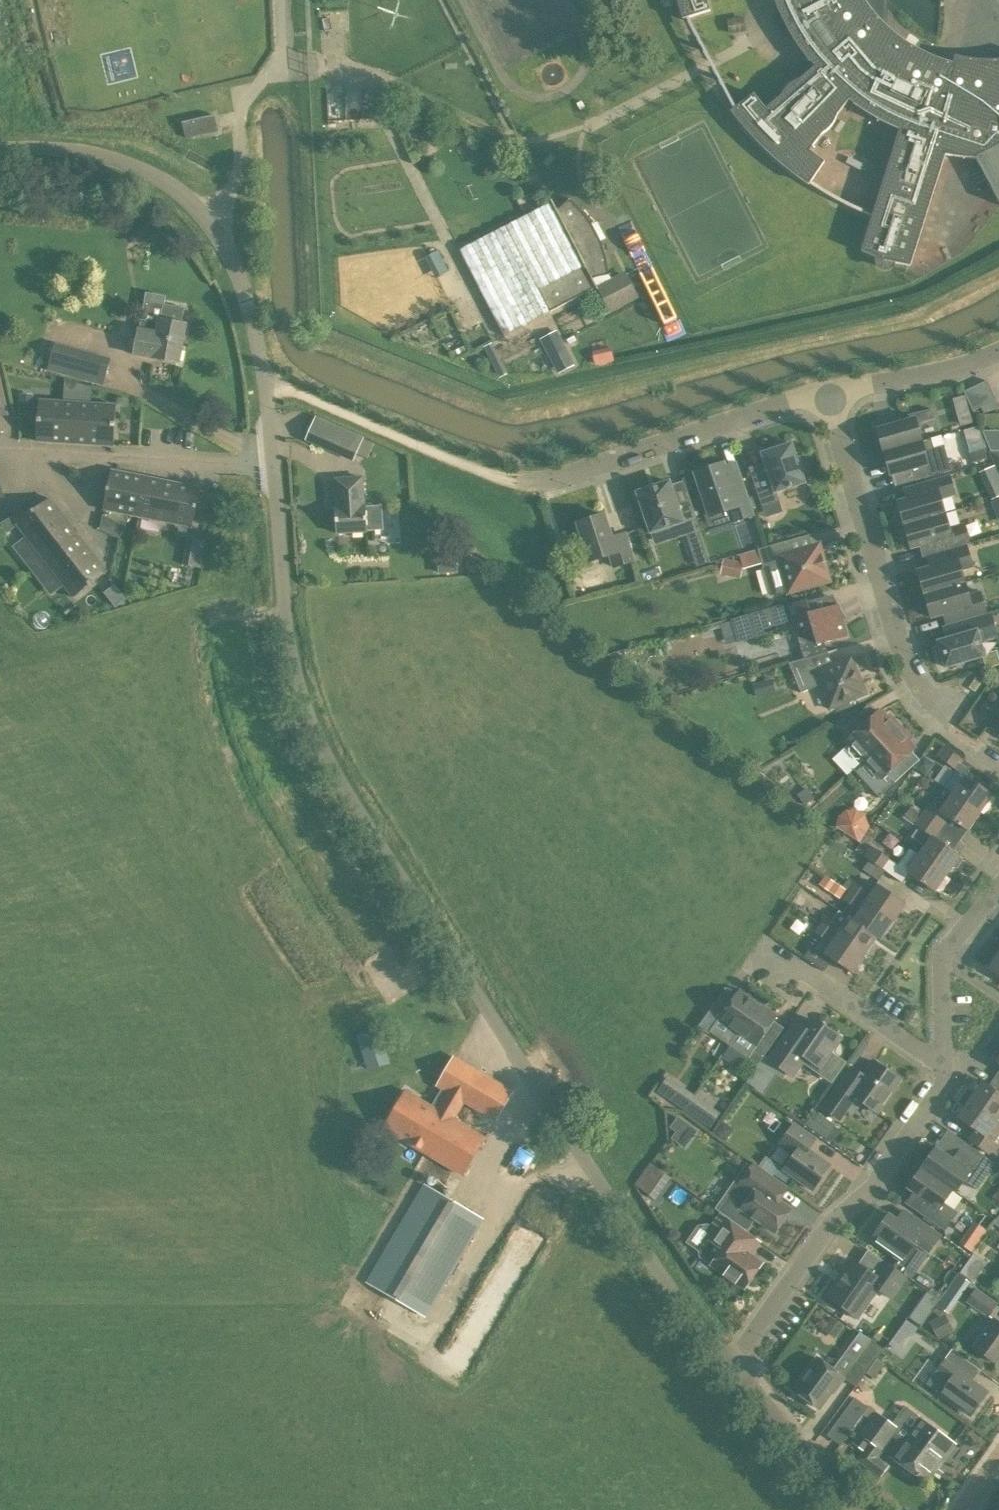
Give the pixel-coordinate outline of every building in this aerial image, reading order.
[(677,5),(682,20),(710,11),(706,0),(676,0),(677,5)] [(778,12),(784,23),(790,35),(803,55),(810,63),(811,62),(814,66),(798,79),(794,81),(791,83),(787,86),(784,89),(782,92),(781,95),(765,108),(753,93),(730,111),(735,118),(747,132),(767,153),(785,169),(799,180),(808,186),(824,162),(809,150),(822,134),(825,132),(828,129),(830,127),(833,124),(835,120),(836,117),(837,114),(848,100),(852,103),(852,104),(859,108),(868,114),(877,119),(888,125),(904,132),(906,133),(860,251),(877,259),(877,260),(877,261),(877,262),(878,263),(878,265),(879,265),(879,266),(880,266),(880,267),(881,267),(882,267),(883,268),(885,268),(886,268),(887,267),(888,267),(889,266),(890,265),(891,264),(891,263),(909,266),(944,155),(952,156),(959,157),(967,158),(975,159),(998,205),(998,59),(990,60),(988,60),(981,60),(972,59),(971,59),(963,57),(958,56),(954,55),(952,62),(941,59),(925,53),(911,45),(899,37),(884,25),(874,14),(872,11),(886,4),(884,0),(773,0),(778,12)] [(728,34),(745,32),(743,17),(726,19),(728,34)] [(217,131),(214,115),(182,123),(185,138),(217,131)] [(824,171),(816,181),(830,192),(838,181),(824,171)] [(595,279),(608,276),(605,259),(599,242),(591,226),(581,212),(568,200),(558,209),(556,210),(550,200),(549,201),(550,202),(458,250),(503,337),(595,289),(596,291),(597,290),(592,280),(595,279)] [(430,268),(443,262),(438,252),(425,258),(430,268)] [(609,313),(638,298),(624,271),(596,286),(598,289),(597,290),(609,313)] [(180,323),(183,308),(162,304),(159,319),(158,318),(157,322),(141,319),(136,347),(135,347),(134,355),(161,361),(160,368),(176,371),(177,364),(179,364),(186,324),(180,323)] [(549,358),(566,350),(555,331),(539,339),(549,358)] [(75,376),(81,354),(55,347),(49,368),(75,376)] [(614,350),(595,355),(597,364),(616,360),(614,350)] [(102,383),(108,361),(81,354),(75,376),(102,383)] [(972,411),(996,400),(986,380),(963,392),(972,411)] [(32,440),(74,443),(77,403),(35,400),(32,440)] [(116,405),(77,403),(74,443),(113,446),(116,405)] [(922,441),(917,424),(934,419),(932,409),(907,414),(909,420),(876,429),(883,452),(922,441)] [(968,409),(958,412),(962,426),(972,423),(968,409)] [(353,456),(361,438),(315,417),(307,436),(353,456)] [(977,426),(963,430),(969,451),(983,447),(986,446),(977,426)] [(989,427),(988,451),(998,451),(998,427),(989,427)] [(943,445),(933,448),(930,438),(922,441),(883,452),(890,475),(912,469),(915,480),(950,471),(943,445)] [(788,445),(787,442),(774,446),(775,449),(762,453),(767,469),(751,474),(762,507),(779,501),(776,492),(804,482),(791,444),(788,445)] [(988,451),(998,476),(998,451),(988,451)] [(731,485),(723,463),(695,473),(702,495),(698,496),(704,514),(708,513),(709,517),(728,510),(732,522),(754,514),(743,481),(731,485)] [(981,472),(986,483),(998,477),(994,466),(981,472)] [(102,509),(139,517),(147,477),(110,470),(102,509)] [(904,525),(944,514),(940,498),(954,494),(949,475),(904,488),(907,499),(897,502),(904,525)] [(147,477),(139,517),(192,527),(200,488),(147,477)] [(363,506),(361,477),(334,479),(336,508),(334,508),(336,534),(382,530),(381,505),(363,506)] [(677,506),(669,482),(637,492),(650,533),(673,525),(678,537),(699,530),(690,502),(677,506)] [(45,561),(77,535),(49,498),(16,524),(45,561)] [(998,524),(998,500),(990,503),(998,524)] [(947,550),(966,545),(969,544),(963,525),(949,529),(944,514),(904,525),(911,548),(941,540),(944,551),(947,550)] [(611,537),(603,515),(577,523),(589,561),(609,555),(613,567),(633,561),(624,533),(611,537)] [(100,528),(107,531),(111,520),(103,516),(100,528)] [(45,561),(73,598),(106,572),(77,535),(45,561)] [(203,566),(209,539),(189,535),(183,562),(203,566)] [(788,554),(784,541),(757,549),(763,567),(781,562),(789,591),(828,580),(818,546),(788,554)] [(924,594),(964,583),(961,571),(973,568),(966,545),(947,550),(950,562),(917,571),(924,594)] [(739,579),(743,563),(723,559),(719,575),(739,579)] [(967,620),(986,614),(979,591),(968,594),(964,583),(924,594),(931,618),(963,608),(967,620)] [(127,600),(115,585),(104,594),(116,609),(127,600)] [(810,614),(806,602),(788,607),(796,634),(813,630),(817,644),(846,636),(837,606),(810,614)] [(782,624),(777,606),(750,614),(731,619),(737,642),(757,637),(764,635),(763,630),(782,624)] [(986,614),(967,620),(965,620),(969,633),(938,642),(945,668),(984,656),(980,642),(988,639),(985,629),(994,627),(990,613),(986,614)] [(832,665),(827,652),(789,663),(801,693),(819,685),(829,709),(866,694),(851,657),(832,665)] [(998,704),(998,690),(990,684),(962,723),(977,734),(998,704)] [(864,759),(900,727),(889,715),(886,718),(879,711),(847,740),(864,759)] [(900,727),(864,759),(881,778),(886,774),(894,783),(905,773),(897,764),(914,749),(907,741),(910,739),(900,727)] [(952,793),(980,813),(993,794),(967,777),(971,771),(961,765),(964,761),(942,745),(935,756),(955,770),(957,786),(952,793)] [(967,831),(980,813),(952,793),(946,802),(936,803),(933,807),(928,803),(920,814),(942,829),(949,819),(967,831)] [(942,829),(920,814),(910,807),(903,817),(917,827),(911,837),(924,847),(919,854),(947,874),(960,856),(935,839),(942,829)] [(851,826),(846,822),(841,830),(859,842),(871,824),(851,826)] [(869,860),(868,861),(884,872),(891,861),(871,846),(864,856),(869,860)] [(947,874),(919,854),(913,862),(901,854),(894,865),(934,892),(947,874)] [(841,897),(847,888),(826,875),(820,884),(841,897)] [(848,892),(893,923),(905,904),(877,885),(870,895),(854,884),(848,892)] [(881,940),(893,923),(848,892),(843,900),(848,904),(842,914),(848,918),(848,917),(852,920),(852,921),(881,940)] [(848,918),(842,914),(838,911),(832,921),(826,916),(820,925),(865,955),(876,938),(880,941),(881,940),(852,921),(852,920),(848,917),(848,918)] [(852,974),(865,955),(820,925),(814,933),(822,938),(815,948),(852,974)] [(988,969),(998,976),(998,953),(988,969)] [(728,1045),(758,1003),(739,990),(722,1013),(712,1006),(698,1027),(707,1034),(709,1031),(728,1045)] [(758,1003),(728,1045),(757,1065),(770,1046),(761,1040),(777,1016),(758,1003)] [(798,1047),(782,1036),(766,1060),(793,1078),(806,1059),(815,1065),(816,1073),(831,1083),(845,1062),(830,1052),(839,1038),(816,1022),(808,1032),(798,1047)] [(364,1056),(385,1049),(378,1028),(356,1035),(364,1056)] [(454,1118),(463,1103),(495,1122),(496,1122),(516,1089),(473,1063),(458,1054),(441,1082),(449,1086),(446,1091),(435,1108),(406,1090),(383,1129),(421,1152),(425,1154),(462,1176),(485,1138),(485,1137),(454,1118)] [(851,1093),(838,1083),(820,1108),(839,1122),(856,1098),(877,1113),(900,1080),(874,1061),(864,1075),(851,1093)] [(982,1081),(969,1100),(998,1121),(998,1094),(982,1081)] [(683,1109),(692,1096),(682,1089),(673,1103),(683,1109)] [(998,1135),(998,1121),(969,1100),(956,1118),(973,1130),(966,1140),(988,1155),(995,1145),(993,1143),(998,1135)] [(699,1121),(709,1128),(718,1114),(708,1108),(699,1121)] [(837,1129),(833,1126),(834,1124),(818,1113),(809,1127),(832,1143),(841,1130),(838,1128),(837,1129)] [(689,1144),(700,1129),(680,1115),(669,1130),(689,1144)] [(726,1140),(733,1129),(722,1122),(715,1133),(726,1140)] [(813,1190),(830,1166),(808,1150),(816,1139),(793,1122),(778,1144),(794,1155),(784,1170),(813,1190)] [(922,1168),(957,1192),(964,1182),(976,1189),(994,1163),(964,1143),(953,1159),(936,1148),(922,1168)] [(789,1188),(753,1162),(750,1166),(746,1164),(714,1208),(746,1231),(754,1219),(773,1233),(790,1210),(778,1202),(789,1188)] [(634,1185),(654,1199),(668,1180),(648,1166),(634,1185)] [(957,1193),(957,1192),(922,1168),(907,1188),(912,1192),(929,1204),(922,1215),(944,1231),(957,1213),(944,1203),(954,1190),(957,1193)] [(425,1318),(484,1218),(423,1183),(365,1282),(425,1318)] [(914,1232),(896,1220),(889,1215),(871,1240),(904,1263),(913,1251),(924,1259),(941,1235),(921,1221),(914,1232)] [(736,1245),(745,1233),(725,1218),(711,1238),(707,1236),(697,1250),(698,1257),(744,1288),(761,1263),(736,1245)] [(964,1235),(959,1243),(972,1252),(977,1245),(964,1235)] [(961,1273),(974,1281),(987,1261),(975,1253),(961,1273)] [(875,1276),(852,1260),(843,1275),(846,1277),(831,1298),(858,1316),(876,1290),(891,1300),(907,1277),(884,1262),(875,1276)] [(948,1285),(938,1305),(949,1311),(960,1291),(948,1285)] [(987,1318),(997,1304),(975,1288),(965,1302),(987,1318)] [(925,1324),(940,1296),(928,1290),(913,1317),(925,1324)] [(938,1339),(954,1331),(944,1314),(928,1322),(938,1339)] [(993,1318),(973,1346),(995,1362),(998,1356),(998,1322),(993,1318)] [(917,1331),(906,1322),(899,1332),(910,1340),(917,1331)] [(866,1373),(876,1359),(883,1349),(863,1335),(853,1349),(860,1354),(843,1377),(856,1386),(866,1373)] [(970,1415),(986,1392),(971,1382),(979,1370),(951,1350),(935,1372),(947,1381),(939,1393),(970,1415)] [(835,1388),(843,1377),(818,1359),(794,1392),(817,1409),(834,1387),(835,1388)] [(876,1359),(866,1373),(874,1379),(884,1364),(876,1359)] [(862,1415),(868,1407),(854,1397),(826,1435),(840,1445),(862,1415)] [(892,1435),(936,1467),(953,1443),(917,1417),(918,1416),(904,1405),(891,1423),(875,1411),(874,1412),(874,1413),(885,1421),(896,1429),(892,1435)] [(874,1413),(874,1412),(868,1407),(862,1415),(869,1420),(858,1434),(868,1442),(869,1442),(885,1421),(874,1413)] [(925,1482),(936,1467),(892,1435),(896,1429),(885,1421),(869,1442),(868,1442),(855,1460),(879,1478),(889,1466),(878,1457),(883,1450),(890,1455),(889,1456),(925,1482)]
